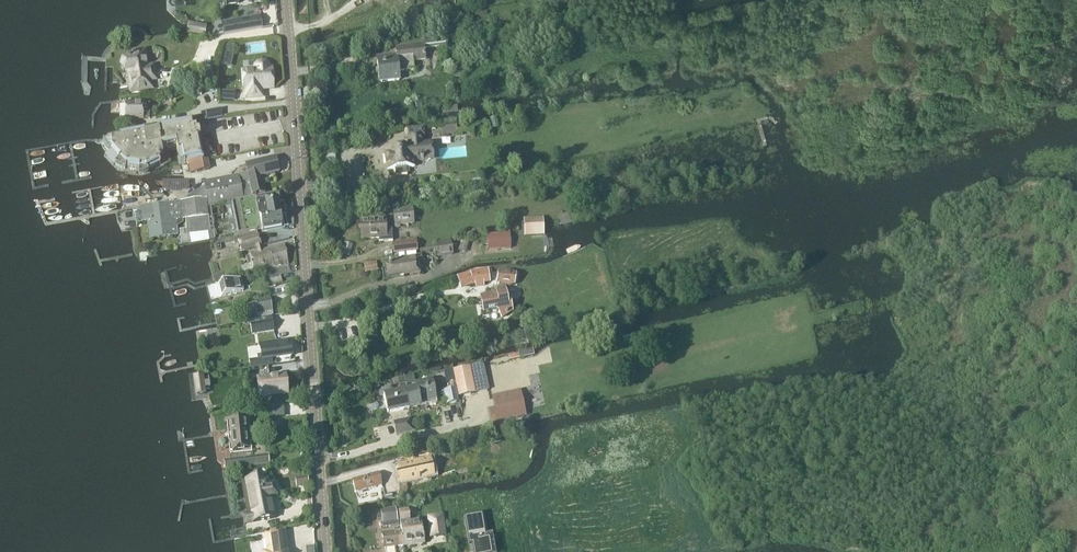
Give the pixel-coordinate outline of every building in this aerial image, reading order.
[(224,34),(262,27),(260,16),(222,23),(224,34)] [(205,34),(205,32),(206,30),(206,27),(191,24),(190,25),(190,26),(190,28),(189,32),(198,34),(204,35),(205,35),(205,34)] [(425,48),(442,47),(447,46),(447,38),(425,40),(425,44),(397,47),(397,48),(398,55),(385,57),(385,60),(378,60),(380,82),(401,80),(400,71),(415,70),(414,61),(427,60),(425,48)] [(150,64),(147,47),(128,51),(129,56),(122,58),(120,66),(125,73),(127,72),(130,94),(155,89),(154,82),(159,81),(155,63),(150,64)] [(269,69),(268,65),(265,63),(262,62),(258,63),(256,66),(255,70),(244,71),(245,90),(246,89),(247,97),(261,96),(261,89),(272,88),(271,69),(269,69)] [(235,100),(235,92),(222,91),(221,99),(235,100)] [(142,119),(143,103),(127,103),(127,118),(142,119)] [(208,121),(223,118),(221,109),(206,112),(208,121)] [(442,135),(458,133),(455,119),(440,121),(442,135)] [(193,130),(192,125),(191,121),(157,128),(158,132),(145,135),(145,133),(144,130),(120,135),(121,138),(107,141),(103,141),(104,144),(105,147),(107,149),(109,151),(110,150),(119,160),(115,164),(117,166),(120,167),(123,168),(126,169),(126,167),(139,169),(138,174),(141,174),(144,174),(146,173),(149,172),(148,170),(157,165),(156,163),(161,160),(159,157),(162,156),(163,156),(162,149),(177,146),(180,164),(204,159),(203,157),(207,156),(203,143),(202,143),(199,138),(200,137),(199,132),(196,132),(196,129),(193,130)] [(386,155),(385,155),(386,164),(387,164),(388,169),(396,168),(397,174),(407,173),(407,167),(415,166),(413,166),(413,161),(431,159),(430,143),(423,144),(423,142),(422,138),(425,137),(424,128),(408,129),(410,148),(386,150),(386,155)] [(186,230),(179,230),(181,245),(190,244),(190,243),(208,240),(215,238),(214,231),(211,207),(234,202),(251,199),(250,197),(266,193),(262,176),(279,172),(275,157),(246,165),(248,172),(204,182),(205,187),(204,187),(181,201),(183,219),(185,219),(186,230)] [(190,174),(210,170),(208,160),(188,164),(190,174)] [(470,173),(462,174),(462,183),(471,183),(470,173)] [(251,199),(234,202),(240,236),(283,227),(280,214),(278,203),(280,203),(281,203),(280,197),(279,193),(278,193),(272,195),(251,199)] [(147,206),(140,206),(142,221),(147,221),(149,239),(177,236),(176,220),(183,219),(181,201),(147,206)] [(396,227),(401,227),(400,224),(414,223),(413,208),(395,210),(396,227)] [(525,236),(545,235),(544,217),(524,218),(525,236)] [(387,229),(386,219),(361,220),(362,238),(380,238),(380,242),(393,241),(393,229),(387,229)] [(515,240),(514,234),(485,237),(486,250),(512,248),(512,240),(515,240)] [(263,250),(258,235),(239,240),(242,251),(257,247),(258,252),(250,254),(251,257),(246,258),(248,266),(243,268),(245,275),(253,273),(253,271),(254,271),(255,272),(289,263),(284,245),(263,250)] [(453,255),(451,240),(435,242),(436,245),(419,248),(420,252),(436,250),(438,257),(453,255)] [(417,241),(394,244),(395,253),(399,253),(417,250),(418,250),(417,241)] [(417,250),(399,253),(399,256),(399,258),(400,259),(417,256),(417,255),(417,252),(417,250)] [(386,261),(385,261),(388,277),(410,274),(411,275),(411,276),(420,274),(418,259),(422,259),(421,256),(417,256),(400,259),(386,261)] [(378,270),(377,262),(365,264),(366,272),(378,270)] [(505,291),(505,285),(513,284),(514,274),(508,269),(499,273),(497,282),(500,283),(498,290),(497,289),(496,293),(485,296),(481,298),(483,313),(498,310),(498,311),(502,317),(512,311),(509,299),(507,300),(505,291)] [(472,275),(459,279),(461,287),(475,283),(489,281),(487,270),(471,272),(472,275)] [(280,276),(269,278),(271,285),(282,282),(280,276)] [(244,292),(241,279),(218,285),(220,285),(222,296),(221,297),(221,298),(244,292)] [(271,299),(255,301),(257,313),(273,310),(271,299)] [(252,335),(275,331),(272,317),(258,319),(259,323),(250,324),(252,335)] [(525,331),(516,333),(517,339),(526,338),(525,331)] [(259,358),(250,359),(252,368),(266,365),(273,364),(273,361),(272,358),(292,355),(289,339),(262,344),(264,352),(258,353),(259,358)] [(459,396),(475,393),(486,387),(481,364),(454,369),(459,396)] [(259,396),(288,393),(286,374),(257,377),(259,396)] [(406,385),(415,383),(413,374),(392,379),(393,386),(399,385),(406,384),(406,385)] [(210,387),(208,376),(203,377),(203,376),(195,377),(197,394),(205,393),(205,387),(210,387)] [(437,399),(433,379),(416,383),(417,388),(405,390),(400,391),(385,394),(384,394),(388,412),(389,412),(420,405),(438,402),(437,399)] [(447,406),(460,403),(456,388),(444,391),(447,406)] [(494,425),(500,423),(499,419),(524,414),(519,392),(495,398),(497,409),(491,411),(494,425)] [(232,422),(230,422),(231,429),(232,429),(234,449),(247,447),(244,418),(239,419),(238,417),(237,417),(237,419),(231,419),(232,422)] [(396,435),(414,431),(411,418),(394,421),(396,435)] [(226,469),(269,463),(268,454),(225,460),(225,461),(224,461),(225,468),(226,468),(226,469)] [(434,474),(430,457),(411,461),(411,462),(396,465),(398,475),(399,475),(400,482),(405,480),(404,474),(413,471),(415,478),(427,475),(434,474)] [(284,478),(291,476),(289,464),(282,466),(284,478)] [(356,491),(373,487),(373,486),(381,484),(379,473),(353,479),(356,491)] [(262,482),(261,476),(246,479),(249,494),(250,494),(253,506),(251,506),(252,512),(246,513),(248,522),(277,517),(275,508),(272,508),(270,497),(277,496),(275,484),(269,485),(268,481),(262,482)] [(296,486),(308,484),(307,477),(295,479),(296,486)] [(406,481),(400,483),(403,495),(409,493),(407,481),(406,481)] [(397,517),(396,509),(382,511),(381,511),(383,523),(384,527),(398,525),(397,517)] [(411,520),(409,509),(398,510),(404,547),(424,544),(421,519),(411,520)] [(446,536),(443,514),(434,515),(437,537),(446,536)] [(464,517),(469,545),(470,545),(469,543),(472,543),(473,551),(492,551),(490,538),(486,539),(482,514),(464,517)] [(282,528),(266,533),(268,551),(287,551),(287,550),(285,550),(282,528)] [(384,548),(403,546),(401,531),(382,533),(384,548)]
